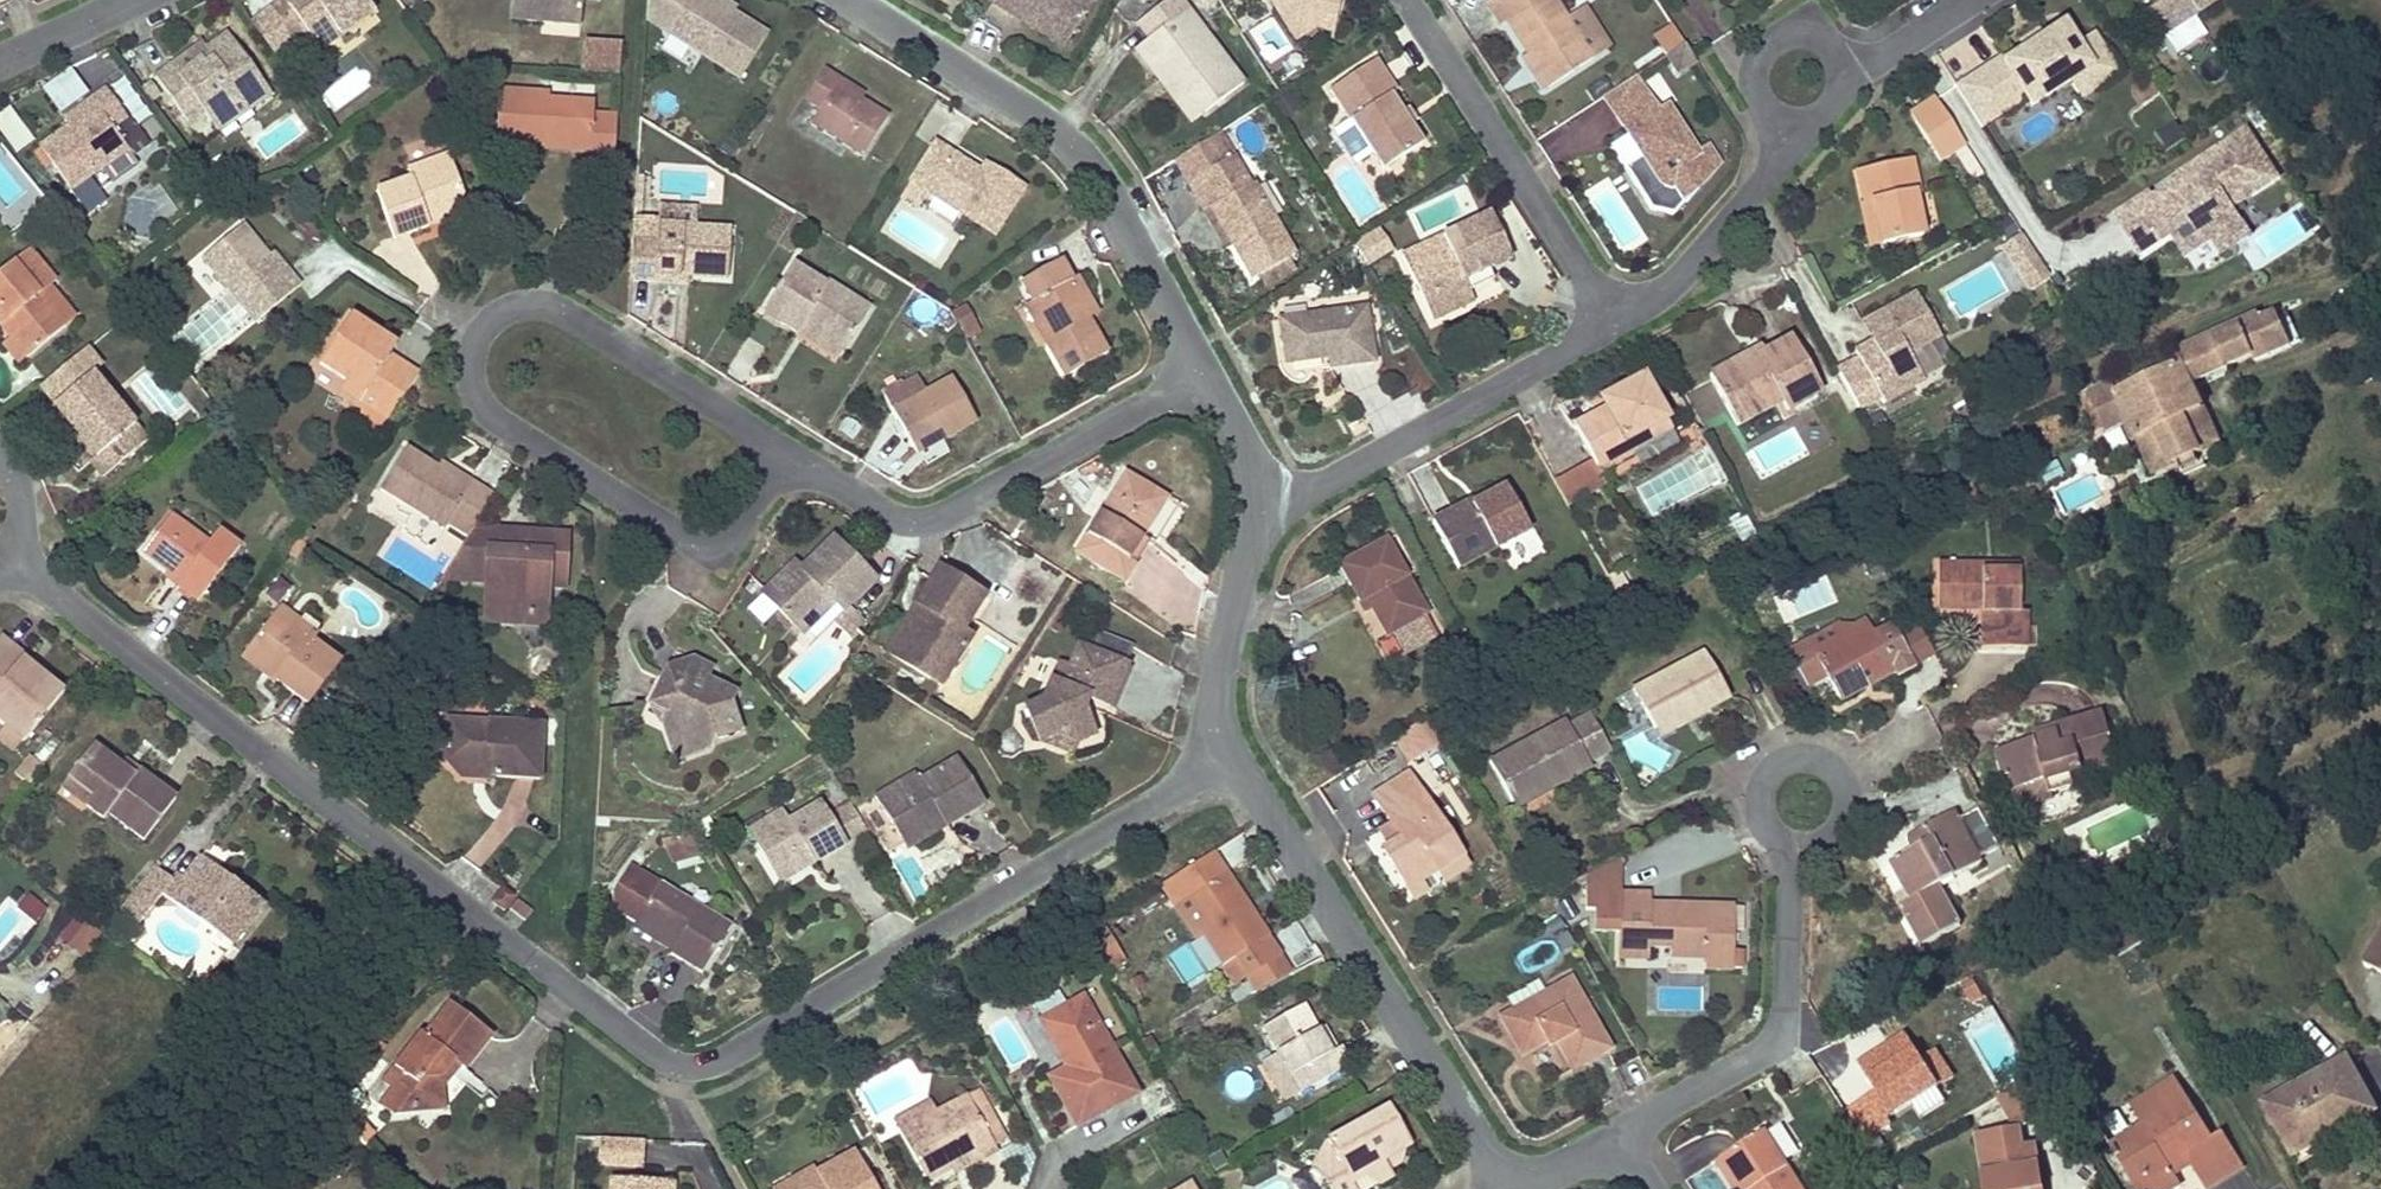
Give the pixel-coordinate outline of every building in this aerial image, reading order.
[(317,46),(320,51),(324,49),(339,38),(374,13),(364,0),(297,0),(289,6),(284,1),(269,11),(292,42),(303,57),(317,46)] [(516,26),(584,30),(586,1),(603,2),(603,0),(518,0),(516,26)] [(725,0),(652,0),(652,20),(741,77),(767,33),(731,11),(734,6),(725,0)] [(1014,14),(1021,3),(1071,35),(1093,0),(994,0),(994,1),(1014,14)] [(1148,70),(1164,71),(1171,66),(1179,77),(1173,81),(1188,101),(1205,115),(1245,85),(1179,0),(1172,0),(1138,25),(1151,41),(1135,52),(1148,70)] [(1298,42),(1316,31),(1335,35),(1342,0),(1271,0),(1298,42)] [(1487,4),(1502,27),(1508,23),(1529,56),(1551,89),(1595,59),(1557,0),(1493,0),(1487,4)] [(2214,0),(2134,0),(2158,36),(2214,0)] [(1021,3),(1014,14),(1065,45),(1071,35),(1021,3)] [(292,42),(269,11),(250,25),(272,56),(292,42)] [(2049,96),(2094,67),(2078,44),(2064,22),(2043,37),(2024,49),(2005,62),(2001,57),(1956,87),(1975,117),(1986,110),(1994,122),(2028,100),(2033,107),(2049,96)] [(1667,58),(1685,46),(1671,24),(1652,36),(1667,58)] [(2024,49),(2043,37),(2038,29),(2020,42),(2024,49)] [(2095,33),(2078,44),(2094,67),(2049,96),(2061,113),(2122,73),(2095,33)] [(207,65),(203,60),(180,76),(171,66),(154,77),(188,123),(203,112),(211,122),(241,99),(248,106),(249,109),(270,93),(225,34),(206,49),(211,55),(214,59),(207,65)] [(581,71),(621,73),(622,42),(583,40),(581,71)] [(206,49),(203,45),(171,66),(180,76),(203,60),(211,55),(206,49)] [(1685,46),(1667,58),(1679,77),(1698,65),(1694,59),(1685,46)] [(211,55),(203,60),(207,65),(214,59),(211,55)] [(1551,89),(1529,56),(1522,59),(1544,93),(1551,89)] [(1413,128),(1404,115),(1393,96),(1397,93),(1376,61),(1331,91),(1384,171),(1424,146),(1413,128)] [(1164,71),(1148,70),(1191,125),(1205,115),(1188,101),(1173,81),(1179,77),(1171,66),(1164,71)] [(61,114),(90,93),(71,67),(42,89),(61,114)] [(860,102),(836,86),(839,81),(824,70),(805,100),(821,110),(812,123),(864,157),(887,120),(860,102)] [(1635,79),(1604,99),(1618,121),(1650,101),(1635,79)] [(839,81),(836,86),(860,102),(863,96),(839,81)] [(82,118),(68,128),(39,149),(71,190),(126,149),(111,129),(126,117),(105,90),(77,111),(82,118)] [(495,142),(544,146),(544,141),(589,145),(589,152),(589,156),(614,158),(617,117),(592,115),(592,104),(548,100),(548,93),(499,90),(495,142)] [(248,106),(241,99),(211,122),(218,131),(249,109),(248,106)] [(1966,147),(1936,100),(1912,116),(1942,163),(1966,147)] [(1618,121),(1630,139),(1635,135),(1648,156),(1643,159),(1630,167),(1657,208),(1679,211),(1723,163),(1714,151),(1701,159),(1671,112),(1661,118),(1650,101),(1618,121)] [(1412,110),(1404,115),(1413,128),(1421,123),(1412,110)] [(1994,122),(1986,110),(1975,117),(1983,129),(1994,122)] [(77,111),(63,120),(68,128),(82,118),(77,111)] [(2166,151),(2185,140),(2175,123),(2156,134),(2166,151)] [(2241,222),(2233,208),(2252,196),(2249,192),(2276,175),(2249,132),(2201,163),(2204,168),(2207,173),(2190,184),(2187,179),(2154,200),(2151,196),(2119,217),(2143,254),(2174,234),(2189,256),(2215,239),(2241,222)] [(1177,160),(1207,212),(1214,208),(1234,244),(1254,278),(1257,276),(1264,289),(1293,272),(1286,260),(1296,255),(1273,215),(1283,210),(1267,182),(1258,188),(1255,182),(1250,185),(1222,134),(1177,160)] [(1635,135),(1630,139),(1643,159),(1648,156),(1635,135)] [(544,146),(543,149),(589,152),(589,145),(544,141),(544,146)] [(935,143),(911,181),(928,192),(995,236),(1025,189),(1002,174),(996,183),(981,173),(935,143)] [(427,225),(424,217),(463,203),(445,155),(404,170),(407,180),(376,191),(393,237),(427,225)] [(1859,170),(1866,205),(1874,204),(1881,245),(1922,236),(1913,195),(1920,193),(1913,159),(1859,170)] [(987,164),(981,173),(996,183),(1002,174),(987,164)] [(2190,184),(2207,173),(2204,168),(2187,179),(2190,184)] [(2252,196),(2279,179),(2276,175),(2249,192),(2252,196)] [(928,192),(911,181),(902,195),(920,206),(928,192)] [(463,203),(424,217),(427,225),(466,212),(463,203)] [(1874,204),(1866,205),(1860,206),(1868,248),(1881,245),(1874,204)] [(1214,208),(1207,212),(1228,248),(1234,244),(1214,208)] [(1492,215),(1402,255),(1431,321),(1474,302),(1463,280),(1512,259),(1492,215)] [(279,273),(264,256),(240,226),(199,259),(250,319),(295,282),(283,270),(279,273)] [(633,245),(631,280),(657,282),(658,274),(691,276),(730,279),(732,233),(660,229),(659,247),(633,245)] [(1378,230),(1355,245),(1369,267),(1392,250),(1378,230)] [(2050,275),(2024,235),(2001,250),(2030,294),(2052,280),(2050,275)] [(5,319),(0,323),(0,324),(11,338),(27,357),(66,325),(40,293),(48,287),(54,281),(28,251),(0,273),(0,312),(5,319)] [(268,253),(264,256),(279,273),(283,270),(268,253)] [(1020,282),(1030,302),(1050,338),(1043,342),(1063,377),(1104,354),(1086,321),(1082,313),(1094,307),(1076,276),(1071,278),(1060,260),(1020,282)] [(764,312),(797,333),(806,319),(814,324),(811,330),(843,349),(868,309),(827,283),(826,285),(793,265),(764,312)] [(658,274),(657,282),(691,284),(691,276),(658,274)] [(48,287),(40,293),(66,325),(75,318),(48,287)] [(1918,295),(1872,320),(1882,339),(1873,343),(1855,353),(1883,403),(1923,381),(1910,354),(1940,337),(1918,295)] [(1030,302),(1023,306),(1043,342),(1050,338),(1030,302)] [(969,306),(955,314),(967,338),(982,330),(969,306)] [(1094,307),(1082,313),(1086,321),(1098,314),(1094,307)] [(1286,367),(1320,362),(1319,354),(1327,353),(1328,362),(1329,371),(1375,365),(1368,309),(1281,319),(1286,367)] [(2282,310),(2275,313),(2282,329),(2289,325),(2282,310)] [(2282,329),(2275,313),(2250,325),(2248,319),(2234,326),(2235,329),(2177,358),(2179,365),(2118,394),(2114,384),(2084,397),(2103,435),(2127,424),(2154,476),(2217,446),(2189,388),(2251,357),(2254,363),(2289,345),(2282,329)] [(319,362),(346,380),(363,391),(356,401),(363,406),(385,420),(401,396),(416,374),(387,355),(389,352),(376,343),(380,337),(350,317),(319,362)] [(806,319),(797,333),(838,358),(843,349),(811,330),(814,324),(806,319)] [(1872,320),(1863,325),(1873,343),(1882,339),(1872,320)] [(1750,352),(1710,375),(1738,423),(1781,399),(1787,410),(1823,390),(1791,336),(1761,354),(1750,352)] [(380,337),(376,343),(389,352),(394,346),(380,337)] [(27,357),(11,338),(4,343),(20,362),(27,357)] [(1319,354),(1320,362),(1328,362),(1327,353),(1319,354)] [(46,412),(70,441),(77,435),(84,444),(94,456),(87,461),(102,479),(145,442),(90,375),(46,412)] [(884,397),(892,412),(926,393),(918,378),(884,397)] [(1606,409),(1575,426),(1593,457),(1604,476),(1675,437),(1643,378),(1602,400),(1606,409)] [(346,380),(339,390),(356,401),(363,391),(346,380)] [(926,393),(892,412),(916,455),(976,423),(951,380),(926,393)] [(363,406),(356,417),(378,431),(385,420),(363,406)] [(77,435),(70,441),(77,450),(84,444),(77,435)] [(468,488),(436,468),(404,448),(378,488),(443,528),(447,523),(467,535),(472,529),(472,528),(492,496),(471,483),(468,488)] [(1563,499),(1604,476),(1593,457),(1552,481),(1563,499)] [(440,463),(436,468),(468,488),(471,483),(440,463)] [(1128,476),(1079,557),(1126,585),(1150,546),(1155,548),(1180,508),(1128,476)] [(1467,509),(1464,504),(1434,521),(1460,569),(1531,531),(1507,487),(1474,505),(1467,509)] [(1472,500),(1464,504),(1467,509),(1474,505),(1472,500)] [(1740,512),(1724,520),(1738,544),(1753,536),(1740,512)] [(170,516),(157,533),(166,539),(179,538),(187,528),(170,516)] [(157,533),(143,552),(168,573),(178,580),(174,585),(195,602),(238,546),(217,530),(207,543),(187,528),(179,538),(166,539),(157,533)] [(467,535),(438,580),(466,584),(480,563),(486,563),(487,551),(500,530),(472,529),(467,535)] [(480,563),(466,584),(484,586),(483,612),(519,616),(519,620),(535,621),(535,617),(543,618),(546,589),(563,590),(568,536),(540,534),(538,553),(525,553),(527,533),(500,530),(487,551),(486,563),(480,563)] [(540,534),(527,533),(525,553),(538,553),(540,534)] [(786,570),(761,594),(792,626),(824,596),(831,603),(840,611),(871,579),(830,538),(800,567),(792,575),(786,570)] [(1341,565),(1360,600),(1368,596),(1374,606),(1390,635),(1395,632),(1423,616),(1429,614),(1387,539),(1341,565)] [(793,561),(786,570),(792,575),(800,567),(793,561)] [(1937,561),(1936,598),(1980,599),(1980,610),(1980,648),(2025,648),(2025,611),(2018,610),(2018,570),(1981,569),(1981,562),(1937,561)] [(1981,562),(1981,569),(2018,570),(2017,562),(1981,562)] [(923,615),(893,660),(926,681),(940,660),(951,667),(969,639),(959,633),(981,600),(936,572),(912,609),(923,615)] [(168,573),(164,578),(174,585),(178,580),(168,573)] [(824,596),(792,626),(801,634),(831,603),(824,596)] [(1368,596),(1360,600),(1366,611),(1374,606),(1368,596)] [(1936,598),(1936,609),(1980,610),(1980,599),(1936,598)] [(279,608),(275,614),(309,640),(314,634),(279,608)] [(912,609),(884,654),(893,660),(923,615),(912,609)] [(519,616),(483,612),(482,625),(542,631),(543,618),(535,617),(535,621),(519,620),(519,616)] [(275,614),(245,653),(278,676),(274,680),(304,702),(337,660),(309,640),(275,614)] [(1436,638),(1423,616),(1395,632),(1407,654),(1436,638)] [(1932,654),(1916,624),(1893,635),(1886,623),(1871,630),(1869,626),(1814,656),(1838,700),(1892,671),(1897,678),(1912,670),(1910,665),(1932,654)] [(4,724),(20,737),(24,740),(59,693),(38,676),(20,661),(23,655),(0,637),(0,721),(4,724)] [(1111,641),(1103,656),(1129,667),(1136,652),(1111,641)] [(1062,687),(1053,684),(1041,706),(1027,710),(1055,734),(1071,728),(1079,747),(1096,739),(1084,711),(1090,700),(1111,711),(1129,667),(1103,656),(1081,647),(1071,669),(1062,687)] [(1631,688),(1655,732),(1689,712),(1692,717),(1727,697),(1700,650),(1631,688)] [(673,652),(667,663),(686,672),(682,681),(698,688),(702,679),(707,668),(673,652)] [(278,676),(245,653),(241,659),(272,683),(274,680),(278,676)] [(23,655),(20,661),(38,676),(43,671),(23,655)] [(940,660),(926,681),(937,688),(951,667),(940,660)] [(664,718),(660,727),(680,735),(687,758),(706,753),(713,738),(721,741),(739,736),(730,704),(734,695),(702,679),(698,688),(682,681),(686,672),(667,663),(645,709),(664,718)] [(1062,665),(1053,684),(1062,687),(1071,669),(1062,665)] [(1689,712),(1655,732),(1658,736),(1692,717),(1689,712)] [(1487,761),(1510,802),(1546,782),(1550,788),(1589,766),(1586,762),(1608,750),(1588,713),(1567,725),(1563,719),(1487,761)] [(2011,788),(2016,787),(2045,777),(2051,791),(2073,783),(2071,774),(2117,760),(2102,713),(2055,728),(2058,735),(2037,742),(1999,755),(2011,788)] [(1428,716),(1395,737),(1410,760),(1442,742),(1428,716)] [(442,760),(451,771),(471,771),(480,763),(492,763),(491,775),(538,777),(541,724),(444,718),(442,760)] [(4,724),(0,729),(0,743),(10,751),(20,737),(4,724)] [(680,735),(660,727),(669,762),(687,758),(680,735)] [(2055,728),(2035,735),(2037,742),(2058,735),(2055,728)] [(90,746),(65,779),(90,798),(84,806),(101,820),(107,813),(142,841),(174,800),(136,770),(130,778),(118,768),(90,746)] [(14,776),(27,785),(42,766),(29,757),(14,776)] [(124,760),(118,768),(130,778),(136,770),(124,760)] [(876,802),(901,845),(943,820),(951,830),(989,808),(961,761),(923,784),(918,777),(876,802)] [(471,771),(451,771),(460,780),(491,782),(491,775),(492,763),(480,763),(471,771)] [(1388,843),(1380,848),(1407,888),(1418,881),(1438,869),(1444,878),(1466,864),(1406,771),(1370,793),(1388,823),(1397,837),(1388,843)] [(2045,777),(2016,787),(2021,799),(2037,794),(2040,800),(2051,797),(2050,790),(2051,791),(2045,777)] [(65,779),(59,786),(84,806),(90,798),(65,779)] [(1546,782),(1510,802),(1513,809),(1550,788),(1546,782)] [(812,864),(845,844),(827,818),(817,801),(785,822),(778,810),(761,821),(757,815),(734,830),(747,850),(752,847),(773,879),(808,857),(812,864)] [(847,805),(827,818),(845,844),(863,831),(847,805)] [(1976,809),(1957,819),(1978,856),(1996,846),(1976,809)] [(1931,838),(1914,848),(1889,861),(1910,898),(1900,903),(1924,945),(1959,927),(1936,885),(1981,861),(1978,856),(1957,819),(1952,810),(1925,825),(1931,838)] [(943,820),(901,845),(907,856),(951,830),(943,820)] [(1388,823),(1378,829),(1388,843),(1397,837),(1388,823)] [(1925,825),(1907,835),(1914,848),(1931,838),(1925,825)] [(688,835),(665,841),(671,862),(702,855),(688,835)] [(808,857),(773,879),(778,885),(812,864),(808,857)] [(152,868),(118,912),(136,927),(161,896),(227,948),(260,905),(199,858),(180,882),(183,885),(173,888),(168,884),(171,881),(152,868)] [(729,925),(631,865),(614,892),(620,896),(613,907),(634,920),(672,943),(667,951),(700,971),(729,925)] [(1240,907),(1245,905),(1224,870),(1190,892),(1210,922),(1200,928),(1222,963),(1235,955),(1248,973),(1277,955),(1265,936),(1261,939),(1240,907)] [(1418,881),(1407,888),(1413,897),(1424,890),(1418,881)] [(50,910),(32,894),(22,906),(39,922),(50,910)] [(1598,926),(1616,927),(1616,933),(1646,933),(1646,945),(1669,946),(1669,956),(1703,958),(1703,969),(1730,970),(1731,907),(1680,905),(1680,912),(1671,912),(1671,905),(1648,904),(1648,896),(1617,894),(1617,900),(1598,900),(1598,926)] [(514,903),(508,911),(521,922),(527,914),(514,903)] [(1265,936),(1245,905),(1240,907),(1261,939),(1265,936)] [(105,930),(82,911),(63,935),(86,954),(105,930)] [(672,943),(634,920),(629,928),(667,951),(672,943)] [(1086,939),(1101,930),(1098,924),(1082,933),(1086,939)] [(1118,958),(1101,930),(1086,939),(1102,967),(1118,958)] [(1646,933),(1616,933),(1616,959),(1645,960),(1646,945),(1646,933)] [(2380,975),(2380,936),(2364,967),(2380,975)] [(1975,979),(1962,987),(1974,1007),(1987,999),(1975,979)] [(1519,1053),(1546,1038),(1550,1036),(1554,1043),(1569,1069),(1606,1048),(1567,980),(1499,1017),(1519,1053)] [(1080,996),(1039,1018),(1064,1067),(1047,1076),(1074,1126),(1133,1093),(1080,996)] [(419,1033),(392,1066),(402,1074),(393,1085),(394,1114),(402,1113),(440,1110),(438,1089),(437,1075),(450,1058),(458,1064),(463,1068),(489,1035),(448,1002),(422,1035),(419,1033)] [(1332,1055),(1319,1031),(1305,1006),(1262,1029),(1276,1055),(1298,1094),(1351,1065),(1342,1050),(1338,1052),(1332,1055)] [(1325,1028),(1319,1031),(1332,1055),(1338,1052),(1325,1028)] [(1921,1059),(1904,1032),(1857,1060),(1876,1091),(1849,1108),(1867,1138),(1890,1124),(1886,1116),(1956,1074),(1940,1048),(1921,1059)] [(374,1040),(355,1064),(363,1070),(382,1046),(374,1040)] [(1298,1094),(1276,1055),(1262,1063),(1284,1102),(1298,1094)] [(437,1075),(438,1089),(458,1064),(450,1058),(437,1075)] [(2264,1108),(2289,1152),(2332,1128),(2335,1134),(2374,1111),(2344,1061),(2264,1108)] [(392,1066),(382,1080),(391,1088),(393,1085),(402,1074),(392,1066)] [(2132,1139),(2142,1156),(2132,1163),(2141,1178),(2132,1184),(2136,1188),(2173,1188),(2179,1185),(2172,1174),(2188,1164),(2204,1188),(2240,1166),(2220,1133),(2212,1137),(2174,1081),(2130,1109),(2144,1131),(2132,1139)] [(391,1088),(379,1104),(394,1114),(393,1085),(391,1088)] [(933,1110),(897,1130),(925,1180),(949,1166),(973,1153),(978,1161),(994,1151),(993,1149),(1008,1141),(978,1088),(963,1097),(962,1095),(933,1110)] [(892,1122),(897,1130),(933,1110),(929,1102),(892,1122)] [(1320,1181),(1326,1188),(1351,1188),(1349,1184),(1363,1176),(1376,1184),(1391,1176),(1386,1168),(1382,1159),(1401,1149),(1408,1145),(1388,1107),(1325,1141),(1341,1169),(1320,1181)] [(440,1110),(402,1113),(424,1129),(440,1110)] [(2332,1128),(2289,1152),(2293,1157),(2335,1134),(2332,1128)] [(1721,1158),(1741,1188),(1803,1188),(1764,1129),(1721,1158)] [(2032,1147),(2021,1149),(2017,1130),(1977,1137),(1986,1188),(2040,1188),(2032,1147)] [(643,1141),(599,1138),(597,1164),(641,1167),(643,1141)] [(2132,1139),(2112,1152),(2132,1184),(2141,1178),(2132,1163),(2142,1156),(2132,1139)] [(1325,1141),(1311,1168),(1320,1181),(1341,1169),(1325,1141)] [(1401,1149),(1382,1159),(1386,1168),(1397,1162),(1401,1149)] [(853,1151),(815,1172),(794,1184),(797,1188),(874,1188),(853,1151)] [(973,1153),(949,1166),(953,1174),(978,1161),(973,1153)] [(1721,1158),(1714,1162),(1732,1188),(1741,1188),(1721,1158)] [(794,1184),(815,1172),(812,1168),(773,1188),(797,1188),(794,1184)] [(1351,1188),(1367,1188),(1376,1184),(1363,1176),(1349,1184),(1351,1188)] [(660,1182),(610,1179),(609,1188),(660,1188),(660,1182)]
